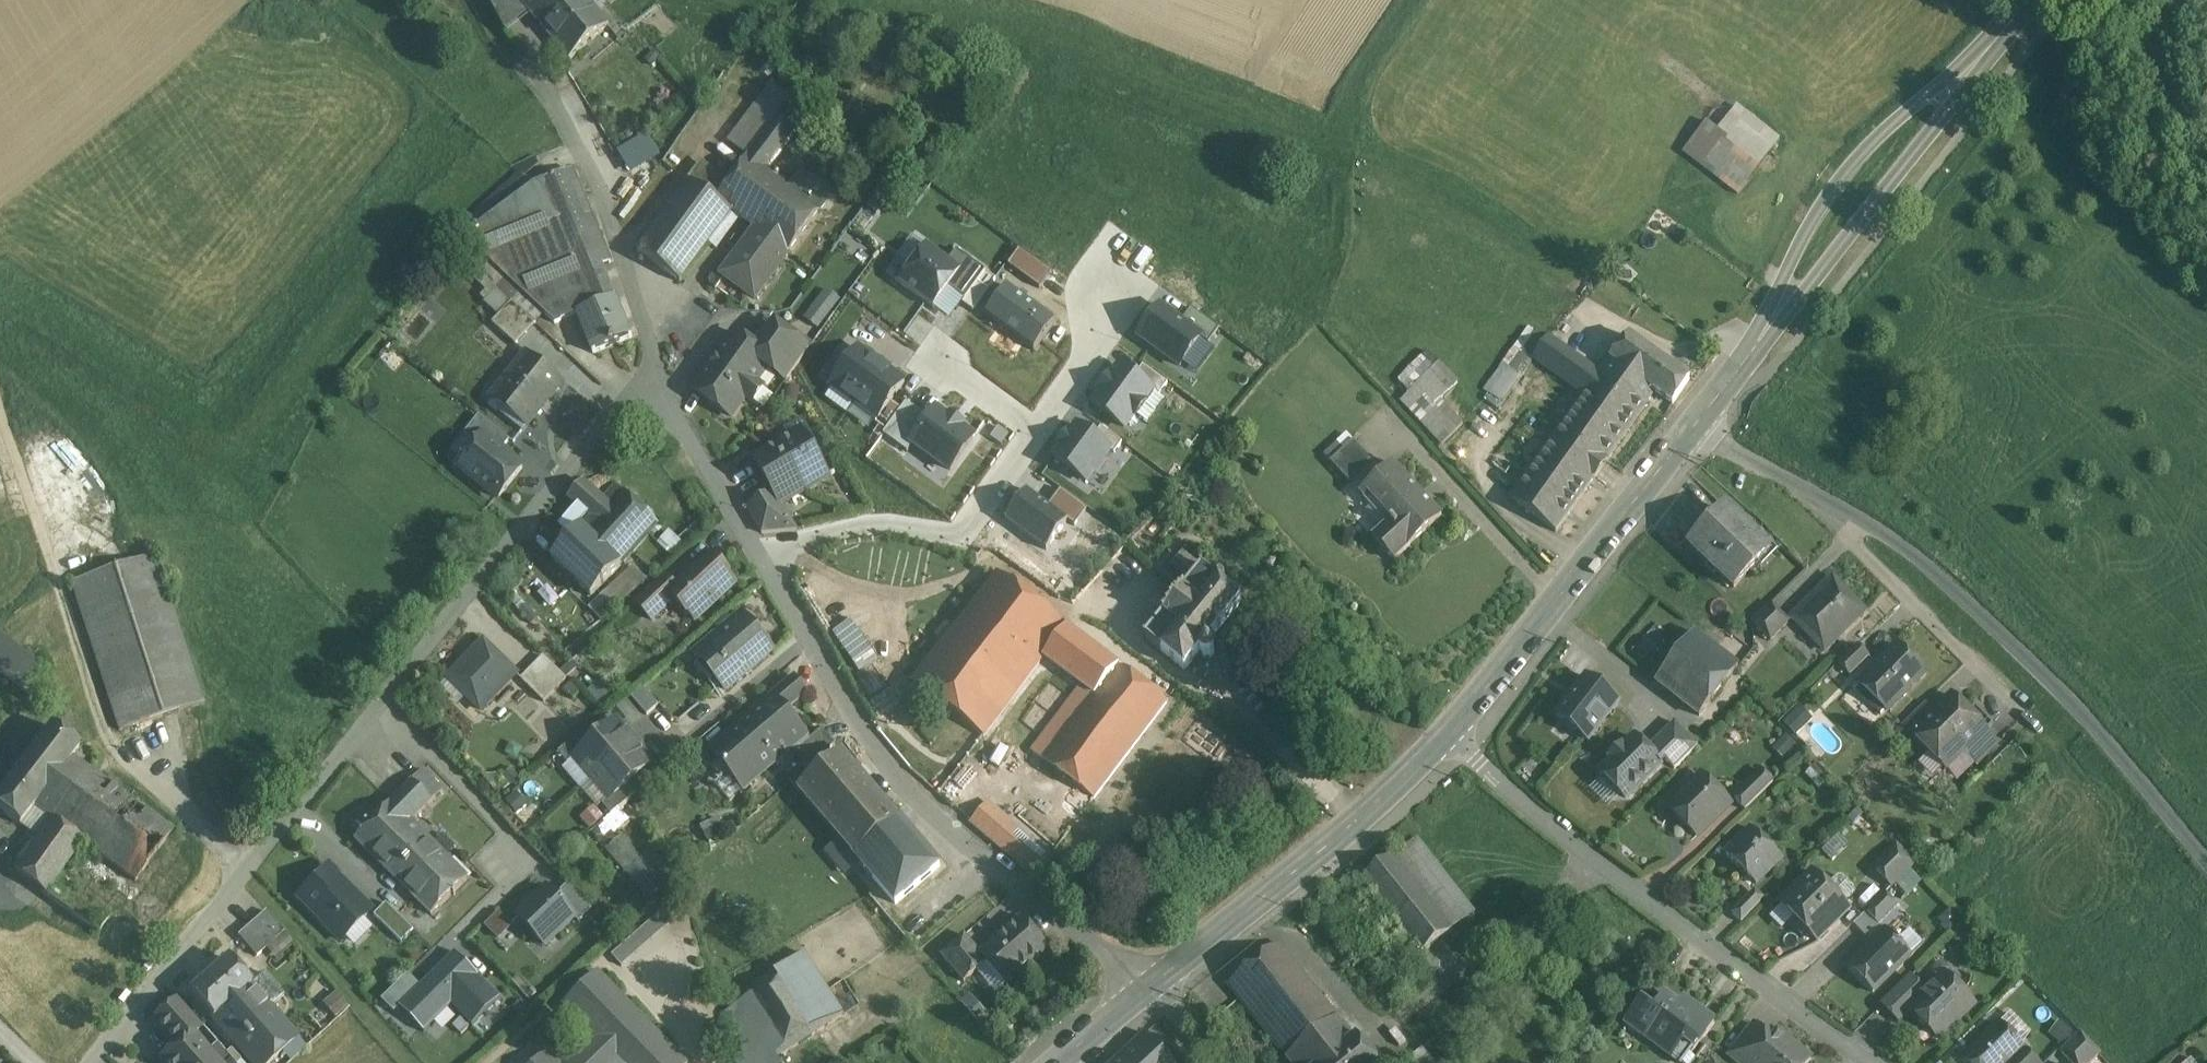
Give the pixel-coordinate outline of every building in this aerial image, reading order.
[(495,7),(508,31),(529,13),(518,0),(504,0),(495,7)] [(529,13),(570,62),(610,28),(586,0),(518,0),(529,13)] [(1713,156),(1747,181),(1779,138),(1746,113),(1713,156)] [(778,118),(750,157),(766,169),(795,131),(778,118)] [(618,146),(629,170),(660,156),(649,132),(618,146)] [(750,157),(717,201),(732,212),(755,229),(761,233),(793,189),(766,169),(750,157)] [(573,170),(538,184),(538,186),(563,245),(599,230),(573,170)] [(690,181),(638,251),(680,282),(732,212),(717,201),(690,181)] [(563,245),(538,186),(474,230),(486,257),(504,273),(546,313),(556,323),(578,314),(617,298),(604,267),(612,264),(599,230),(563,245)] [(755,229),(722,275),(755,300),(821,210),(793,189),(761,233),(755,229)] [(890,224),(880,218),(888,205),(870,194),(848,230),(876,247),(890,224)] [(908,264),(895,281),(934,309),(949,289),(965,301),(963,304),(973,312),(996,280),(957,252),(949,263),(927,247),(912,267),(908,264)] [(546,313),(504,273),(494,284),(512,301),(536,324),(546,313)] [(825,286),(803,315),(819,327),(841,297),(825,286)] [(1007,288),(986,317),(1035,352),(1056,323),(1007,288)] [(617,298),(578,314),(593,353),(632,336),(617,298)] [(512,301),(492,323),(516,345),(536,324),(512,301)] [(1160,308),(1139,337),(1180,367),(1201,339),(1209,345),(1219,330),(1191,310),(1181,323),(1160,308)] [(757,349),(734,332),(693,389),(731,417),(746,396),(753,401),(754,401),(763,408),(772,396),(762,389),(763,388),(756,383),(767,367),(786,380),(809,349),(775,324),(757,349)] [(1600,374),(1549,337),(1533,359),(1584,396),(1600,374)] [(1690,380),(1629,337),(1610,360),(1655,392),(1673,405),(1690,380)] [(855,404),(882,367),(859,350),(832,387),(855,404)] [(526,354),(492,398),(528,426),(562,382),(526,354)] [(1655,392),(1610,360),(1600,374),(1645,406),(1655,392)] [(1103,392),(1093,405),(1125,428),(1153,390),(1160,395),(1168,384),(1143,366),(1135,378),(1121,368),(1112,381),(1108,378),(1100,390),(1103,392)] [(886,431),(901,410),(892,403),(906,384),(882,367),(855,404),(878,421),(876,424),(886,431)] [(1417,419),(1434,404),(1448,392),(1431,373),(1400,401),(1417,419)] [(1584,396),(1511,500),(1556,532),(1645,406),(1600,374),(1584,396)] [(886,431),(883,435),(908,453),(914,444),(952,470),(974,439),(961,430),(964,426),(952,417),(949,421),(935,411),(929,420),(906,404),(901,410),(886,431)] [(1434,404),(1417,419),(1440,446),(1458,430),(1434,404)] [(1062,448),(1054,458),(1087,482),(1110,449),(1115,453),(1122,443),(1101,428),(1094,438),(1078,427),(1071,436),(1068,434),(1059,446),(1062,448)] [(808,442),(796,449),(788,436),(775,444),(776,446),(777,446),(804,491),(828,476),(808,442)] [(523,468),(484,437),(459,467),(498,499),(523,468)] [(1353,441),(1330,462),(1350,483),(1372,462),(1353,441)] [(776,446),(754,459),(773,492),(780,505),(782,504),(804,491),(777,446),(776,446)] [(1442,516),(1393,462),(1359,493),(1369,504),(1372,501),(1394,524),(1379,538),(1375,534),(1373,536),(1394,560),(1442,516)] [(616,486),(605,499),(583,481),(569,497),(577,505),(588,515),(591,518),(583,527),(622,564),(659,523),(616,486)] [(1027,490),(1006,520),(1047,550),(1068,521),(1075,526),(1087,509),(1060,490),(1049,506),(1027,490)] [(773,492),(747,507),(762,533),(797,530),(782,504),(780,505),(773,492)] [(577,505),(559,524),(570,534),(588,515),(577,505)] [(1746,527),(1726,508),(1690,547),(1734,589),(1771,551),(1754,535),(1751,539),(1742,531),(1746,527)] [(622,564),(583,527),(552,559),(593,598),(623,566),(622,564)] [(669,553),(682,541),(669,527),(656,539),(669,553)] [(674,586),(667,592),(675,600),(694,621),(736,582),(709,553),(674,586)] [(158,555),(73,581),(119,730),(205,703),(158,555)] [(615,606),(647,579),(634,564),(602,591),(615,606)] [(1203,569),(1147,638),(1186,670),(1200,653),(1205,656),(1212,656),(1216,652),(1215,646),(1209,642),(1243,601),(1223,585),(1225,582),(1225,578),(1221,575),(1216,576),(1215,578),(1203,569)] [(998,572),(915,681),(985,734),(1045,656),(1068,625),(998,572)] [(665,576),(636,603),(652,621),(675,600),(667,592),(674,586),(665,576)] [(1832,579),(1793,617),(1825,651),(1864,612),(1832,579)] [(603,619),(614,605),(599,593),(587,607),(603,619)] [(1772,605),(1752,624),(1769,642),(1789,623),(1772,605)] [(742,614),(695,654),(726,690),(773,650),(742,614)] [(1120,665),(1068,625),(1045,656),(1082,684),(1096,695),(1120,665)] [(1738,668),(1695,634),(1655,682),(1699,717),(1738,668)] [(0,637),(0,676),(21,691),(31,678),(40,666),(0,637)] [(518,674),(485,642),(449,678),(482,711),(518,674)] [(1855,646),(1837,664),(1849,675),(1866,658),(1855,646)] [(1897,647),(1858,685),(1885,712),(1924,674),(1897,647)] [(568,679),(544,656),(521,680),(544,703),(568,679)] [(1096,695),(1046,761),(1095,798),(1168,702),(1120,665),(1096,695)] [(794,677),(761,705),(796,746),(808,736),(786,711),(808,692),(794,677)] [(1617,702),(1588,678),(1557,716),(1586,740),(1617,702)] [(1082,684),(1032,750),(1046,761),(1096,695),(1082,684)] [(643,688),(631,698),(647,716),(659,706),(643,688)] [(1951,696),(1935,712),(1912,734),(1955,778),(1975,758),(1966,748),(1985,730),(1951,696)] [(1796,733),(1813,715),(1800,703),(1783,720),(1796,733)] [(1926,703),(1894,734),(1901,741),(1912,734),(1935,712),(1926,703)] [(761,705),(709,749),(744,790),(796,746),(761,705)] [(597,738),(574,758),(575,759),(592,779),(635,742),(617,721),(597,738)] [(1675,723),(1647,750),(1661,764),(1665,760),(1674,769),(1698,746),(1675,723)] [(0,794),(0,811),(20,827),(33,811),(72,759),(80,749),(51,727),(0,794)] [(589,728),(559,754),(568,765),(575,759),(574,758),(597,738),(589,728)] [(822,729),(796,752),(809,767),(835,744),(822,729)] [(1985,730),(1966,748),(1975,758),(1978,761),(1997,742),(1985,730)] [(1635,738),(1623,750),(1621,749),(1611,759),(1612,760),(1600,772),(1626,799),(1661,764),(1647,750),(1635,738)] [(635,742),(592,779),(609,799),(610,800),(633,780),(653,763),(635,742)] [(899,820),(842,752),(799,789),(856,856),(899,820)] [(175,831),(72,759),(33,811),(50,823),(81,845),(135,882),(175,831)] [(1761,770),(1733,798),(1745,810),(1773,782),(1761,770)] [(443,789),(425,771),(414,782),(432,799),(443,789)] [(1702,775),(1669,808),(1697,836),(1730,803),(1702,775)] [(633,780),(610,800),(609,799),(602,805),(611,816),(619,809),(642,790),(633,780)] [(414,782),(394,802),(410,819),(432,799),(414,782)] [(988,798),(971,819),(1001,846),(1018,825),(988,798)] [(410,819),(394,802),(357,839),(406,887),(442,851),(410,819)] [(580,817),(590,827),(603,815),(593,804),(580,817)] [(899,820),(856,856),(895,901),(938,864),(899,820)] [(50,823),(14,872),(45,895),(55,881),(81,845),(50,823)] [(1051,855),(1018,825),(1001,846),(1034,875),(1051,855)] [(1782,858),(1751,827),(1725,853),(1756,884),(1782,858)] [(667,886),(623,835),(605,850),(649,901),(667,886)] [(1394,858),(1452,932),(1477,913),(1419,838),(1394,858)] [(1896,845),(1873,868),(1891,886),(1914,863),(1896,845)] [(442,851),(406,887),(432,913),(468,877),(442,851)] [(1452,932),(1394,858),(1364,880),(1423,954),(1452,932)] [(373,910),(329,866),(298,897),(342,941),(373,910)] [(1826,888),(1812,873),(1781,903),(1796,919),(1793,927),(1801,936),(1809,933),(1817,941),(1848,910),(1842,904),(1853,894),(1853,888),(1842,878),(1837,877),(1826,888)] [(553,884),(581,916),(589,909),(562,877),(553,884)] [(108,919),(55,881),(45,895),(99,933),(108,919)] [(576,918),(547,889),(538,897),(537,896),(525,907),(526,909),(518,918),(546,947),(576,918)] [(1751,893),(1731,913),(1741,923),(1761,902),(1751,893)] [(1884,893),(1865,912),(1877,924),(1896,906),(1884,893)] [(375,913),(402,940),(414,929),(388,901),(375,913)] [(674,902),(614,955),(623,966),(683,913),(674,902)] [(266,911),(238,936),(256,957),(284,932),(266,911)] [(1049,949),(1023,918),(981,953),(979,955),(986,962),(1006,985),(1049,949)] [(1886,930),(1848,967),(1873,992),(1910,955),(1886,930)] [(965,935),(941,955),(964,982),(986,962),(979,955),(981,953),(965,935)] [(1338,1019),(1279,945),(1227,984),(1287,1059),(1338,1019)] [(845,1014),(806,952),(787,964),(826,1026),(845,1014)] [(450,1005),(472,1026),(499,998),(454,953),(401,1005),(425,1030),(450,1005)] [(826,1026),(787,964),(737,995),(742,1002),(776,1057),(826,1026)] [(250,985),(211,1018),(251,1062),(270,1062),(297,1038),(270,1007),(283,995),(264,973),(250,985)] [(568,1062),(685,1062),(600,973),(566,1005),(596,1036),(568,1062)] [(1926,993),(1910,1009),(1910,1010),(1939,1038),(1973,1005),(1944,975),(1926,993)] [(1911,977),(1882,1005),(1899,1021),(1910,1010),(1910,1009),(1926,993),(1911,977)] [(1686,1010),(1665,994),(1654,1009),(1641,999),(1627,1017),(1648,1033),(1645,1036),(1672,1057),(1679,1048),(1686,1054),(1712,1020),(1690,1004),(1686,1010)] [(336,995),(325,1005),(335,1016),(346,1006),(336,995)] [(175,1002),(153,1022),(175,1047),(191,1034),(192,1035),(199,1029),(175,1002)] [(723,1014),(737,1062),(780,1062),(776,1057),(742,1002),(723,1014)] [(2063,1042),(2072,1027),(2059,1018),(2049,1033),(2063,1042)] [(1287,1059),(1290,1062),(1376,1062),(1356,1038),(1355,1040),(1338,1019),(1287,1059)] [(1730,1054),(1741,1062),(1746,1062),(1747,1062),(1746,1062),(1768,1034),(1754,1023),(1730,1054)] [(1964,1059),(1968,1062),(2010,1062),(2023,1050),(1998,1025),(1964,1059)] [(1773,1028),(1768,1034),(1746,1062),(1747,1062),(1748,1062),(1807,1062),(1811,1058),(1773,1028)] [(2060,1053),(2070,1062),(2091,1062),(2100,1054),(2080,1033),(2060,1053)] [(160,1061),(162,1062),(217,1062),(192,1035),(191,1034),(175,1047),(160,1061)] [(1146,1036),(1146,1035),(1145,1034),(1144,1035),(1144,1036),(1115,1062),(1172,1062),(1146,1036)] [(1422,1049),(1410,1059),(1414,1062),(1434,1062),(1422,1049)] [(2010,1062),(2035,1062),(2023,1050),(2010,1062)] [(549,1051),(537,1062),(560,1062),(549,1051)]
